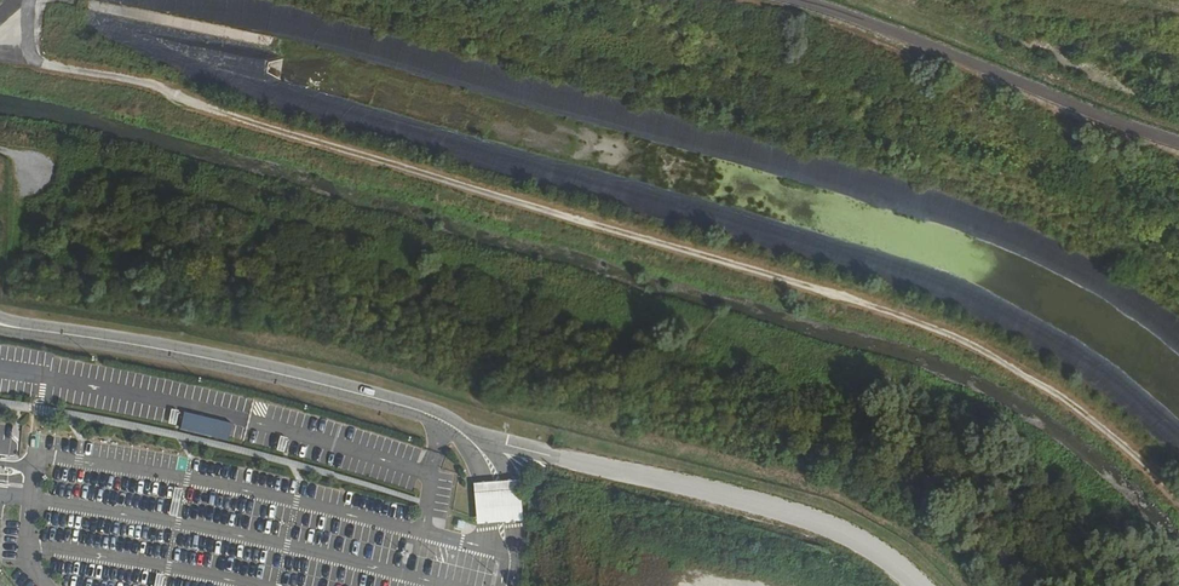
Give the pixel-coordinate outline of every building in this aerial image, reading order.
[(520,480),(474,484),(477,525),(523,521),(520,480)] [(183,489),(175,487),(170,516),(177,517),(183,489)] [(157,573),(154,585),(162,585),(165,574),(157,573)]
